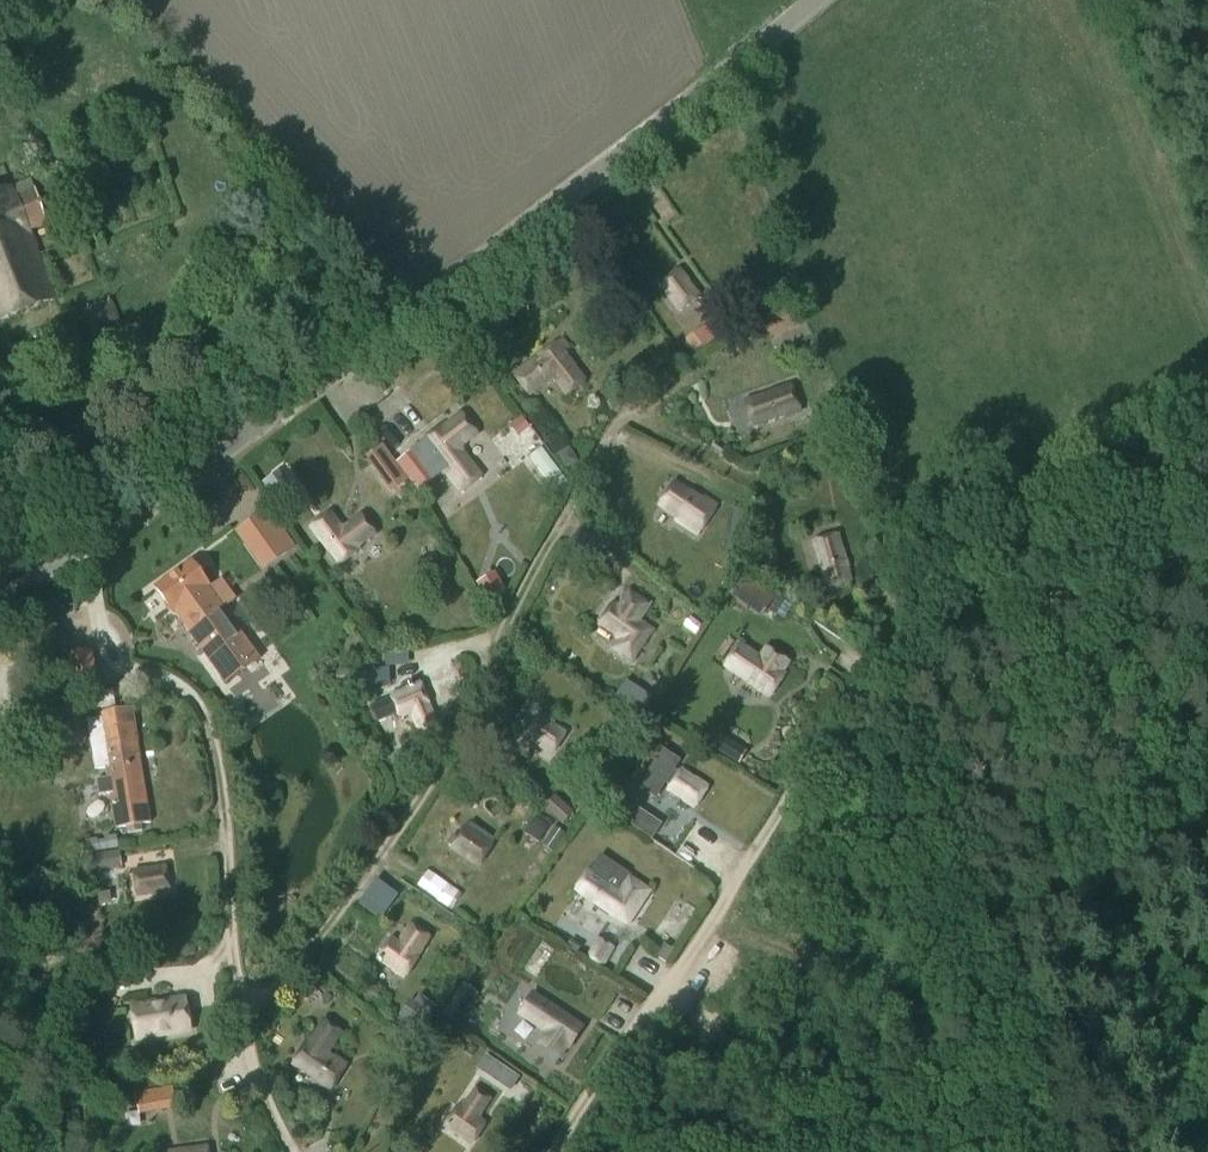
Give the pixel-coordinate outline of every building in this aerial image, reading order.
[(12,188),(0,193),(0,321),(54,300),(29,231),(47,224),(43,213),(51,210),(49,202),(43,204),(35,189),(15,196),(12,188)] [(680,268),(657,287),(678,314),(702,295),(680,268)] [(83,312),(95,338),(122,326),(110,300),(83,312)] [(713,340),(704,328),(687,340),(695,352),(713,340)] [(512,374),(529,398),(553,380),(566,396),(587,380),(567,352),(572,348),(563,336),(512,374)] [(791,383),(743,400),(753,428),(784,417),(785,419),(801,413),(791,383)] [(426,440),(396,463),(397,463),(409,480),(418,492),(443,473),(459,494),(483,475),(462,448),(478,436),(460,412),(442,425),(441,424),(423,437),(426,440)] [(521,417),(509,425),(518,436),(529,428),(521,417)] [(392,493),(409,480),(397,463),(396,463),(383,445),(365,458),(392,493)] [(556,455),(565,469),(578,461),(569,447),(556,455)] [(293,500),(277,478),(265,487),(281,509),(293,500)] [(702,498),(676,481),(658,507),(675,519),(674,521),(699,537),(720,506),(704,495),(702,498)] [(268,508),(235,531),(262,568),(294,545),(268,508)] [(730,509),(727,525),(746,528),(749,512),(730,509)] [(307,528),(336,567),(355,553),(354,552),(377,535),(361,514),(342,527),(331,511),(307,528)] [(768,515),(755,515),(754,530),(767,531),(768,515)] [(840,533),(811,541),(825,590),(853,582),(840,533)] [(742,558),(744,542),(725,539),(723,556),(742,558)] [(260,660),(208,587),(209,586),(192,563),(156,589),(173,612),(174,611),(226,684),(260,660)] [(732,601),(744,610),(759,588),(742,577),(729,596),(734,599),(732,601)] [(495,580),(483,588),(493,604),(505,597),(495,580)] [(597,624),(618,637),(610,650),(634,665),(656,630),(640,620),(650,604),(628,590),(618,606),(611,602),(597,624)] [(726,668),(773,700),(788,678),(783,675),(792,663),(769,647),(762,657),(742,644),(726,668)] [(94,649),(67,653),(75,696),(100,691),(94,649)] [(338,689),(369,687),(368,671),(336,674),(338,689)] [(649,696),(626,680),(612,700),(636,716),(649,696)] [(439,721),(421,681),(389,696),(400,719),(410,715),(419,731),(439,721)] [(92,751),(139,743),(134,708),(95,714),(96,719),(86,720),(92,751)] [(553,757),(568,734),(539,712),(523,736),(553,757)] [(638,730),(647,736),(655,725),(646,718),(638,730)] [(139,743),(92,751),(95,769),(104,768),(142,762),(139,743)] [(682,758),(664,746),(638,785),(656,797),(682,758)] [(142,762),(104,768),(106,778),(97,779),(99,795),(109,794),(111,808),(148,802),(142,762)] [(695,809),(710,787),(681,769),(667,792),(695,809)] [(570,807),(555,796),(547,807),(561,818),(570,807)] [(148,802),(111,808),(114,828),(127,827),(128,831),(144,830),(143,825),(151,823),(148,802)] [(536,817),(527,831),(539,839),(548,825),(536,817)] [(479,868),(494,845),(463,826),(449,850),(479,868)] [(554,826),(543,843),(553,850),(564,833),(554,826)] [(118,847),(117,833),(105,835),(106,840),(98,842),(98,838),(85,841),(87,853),(107,849),(118,847)] [(119,851),(91,856),(94,873),(122,868),(119,851)] [(590,870),(589,869),(573,892),(628,928),(653,890),(628,874),(629,873),(600,855),(590,870)] [(137,897),(171,892),(167,867),(133,872),(137,897)] [(448,885),(428,871),(418,886),(438,900),(448,885)] [(415,925),(409,924),(397,941),(392,937),(376,960),(405,980),(421,958),(419,957),(432,936),(415,925)] [(584,947),(573,939),(568,948),(579,955),(584,947)] [(613,949),(598,940),(586,958),(602,968),(613,949)] [(116,970),(119,988),(138,985),(135,966),(116,970)] [(561,1040),(575,1021),(532,994),(520,1014),(561,1040)] [(437,1008),(419,996),(396,1030),(414,1043),(437,1008)] [(185,997),(127,1007),(134,1045),(191,1035),(185,997)] [(348,1063),(329,1053),(341,1031),(321,1020),(309,1042),(305,1040),(292,1067),(332,1091),(348,1063)] [(497,1061),(488,1075),(510,1090),(519,1076),(497,1061)] [(463,1105),(459,1102),(442,1128),(471,1147),(488,1122),(481,1117),(494,1098),(475,1086),(463,1105)] [(172,1087),(135,1093),(139,1115),(176,1108),(172,1087)] [(207,1144),(166,1151),(209,1151),(207,1144)]
